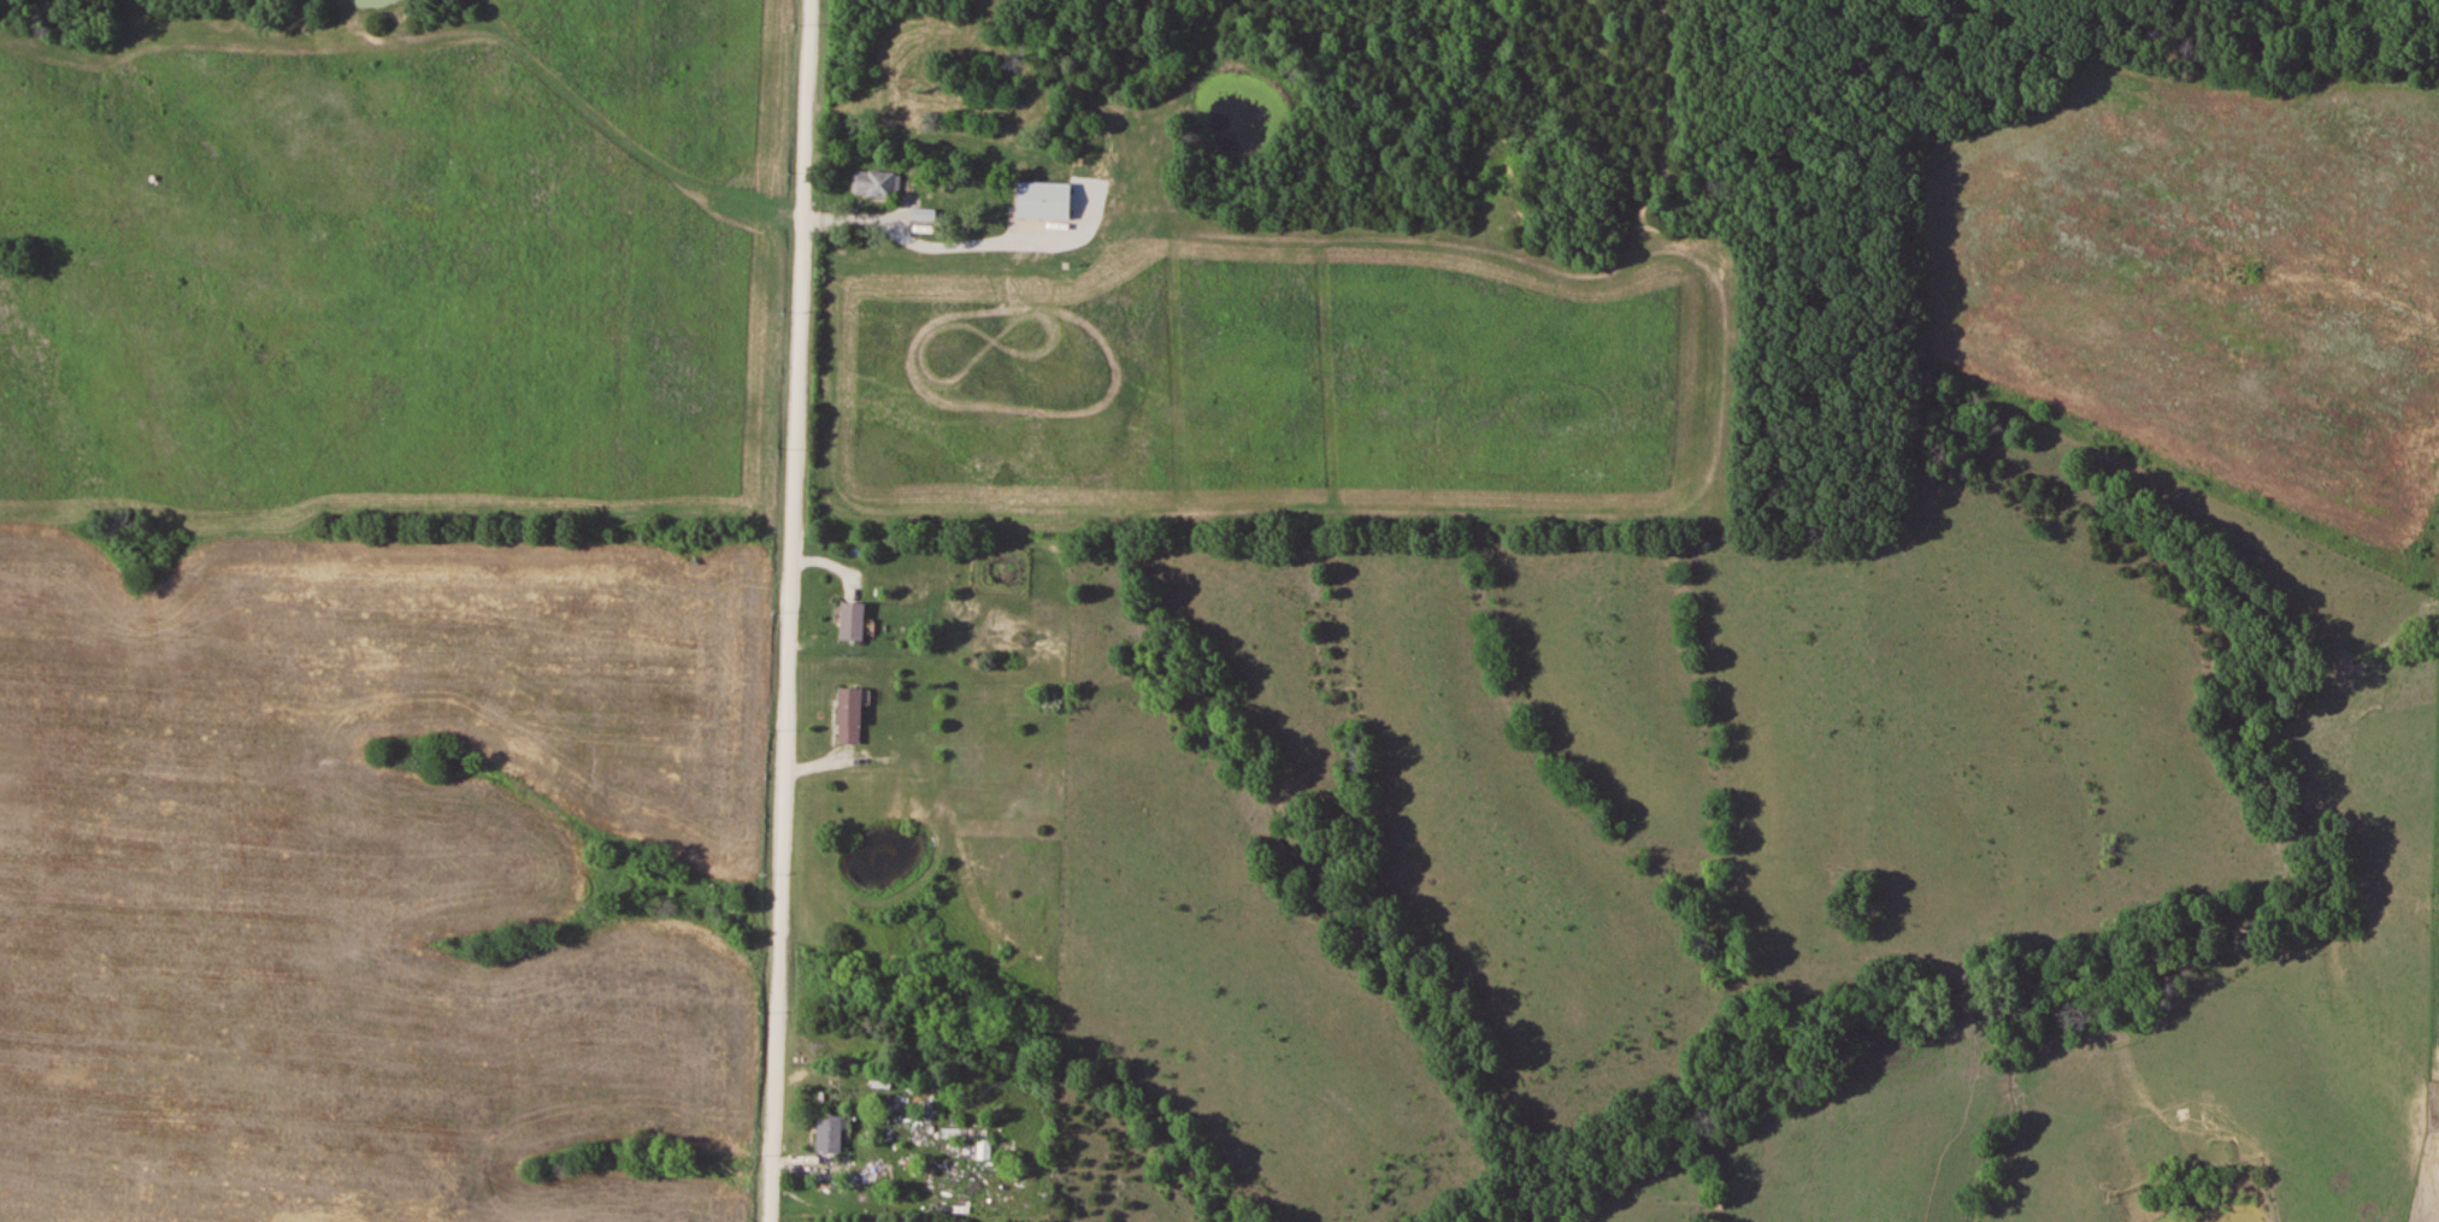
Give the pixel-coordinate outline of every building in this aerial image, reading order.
[(901,197),(901,172),(853,172),(853,197),(901,197)] [(1073,185),(1020,184),(1019,219),(1073,220),(1073,185)] [(866,603),(843,603),(843,640),(866,640),(866,603)] [(863,687),(841,687),(841,744),(863,744),(863,687)] [(844,1116),(820,1116),(820,1153),(844,1153),(844,1116)] [(991,1159),(990,1146),(979,1146),(980,1159),(991,1159)]
